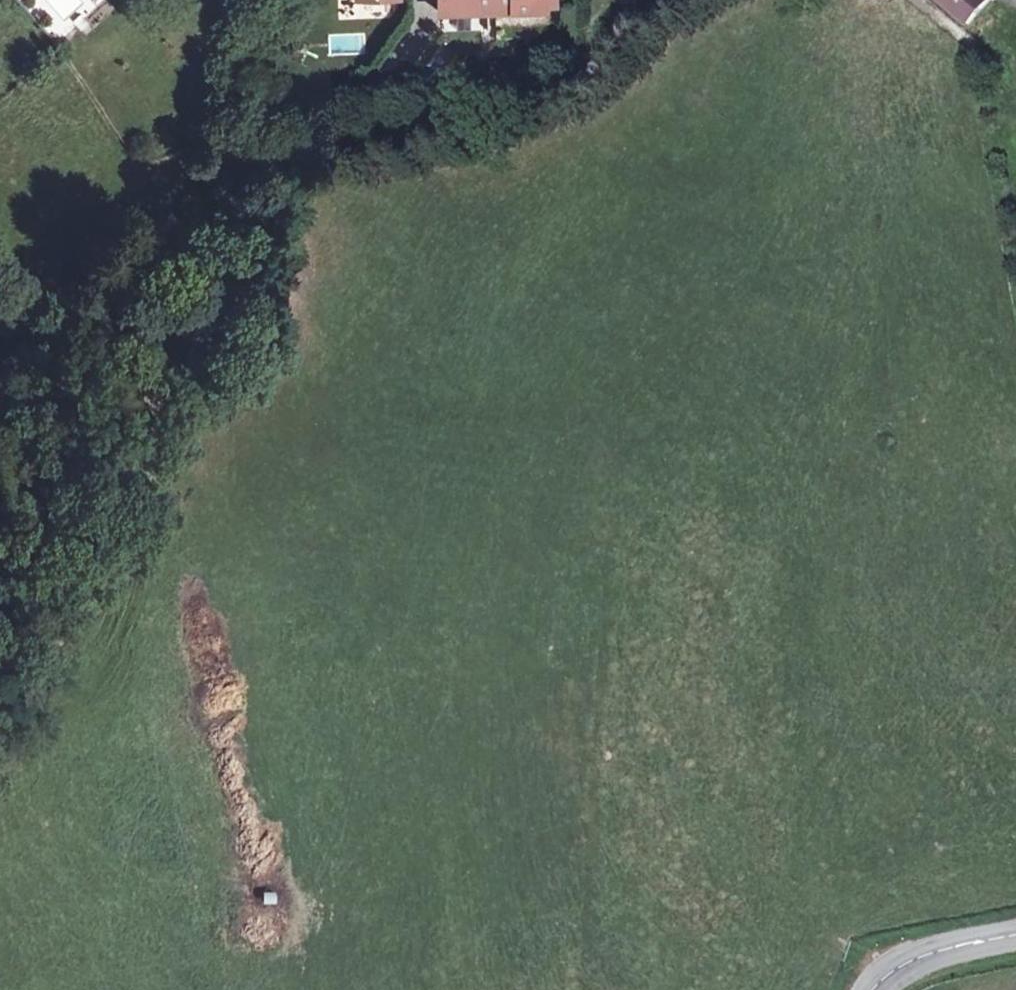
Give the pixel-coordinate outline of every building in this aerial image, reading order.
[(438,10),(494,9),(494,0),(438,0),(438,10)] [(494,9),(545,8),(545,4),(545,0),(494,0),(494,9)] [(969,25),(991,0),(940,0),(969,25)] [(361,49),(361,32),(331,32),(331,48),(361,49)] [(63,490),(53,489),(52,497),(62,498),(63,490)] [(38,501),(35,507),(42,510),(44,504),(38,501)]
